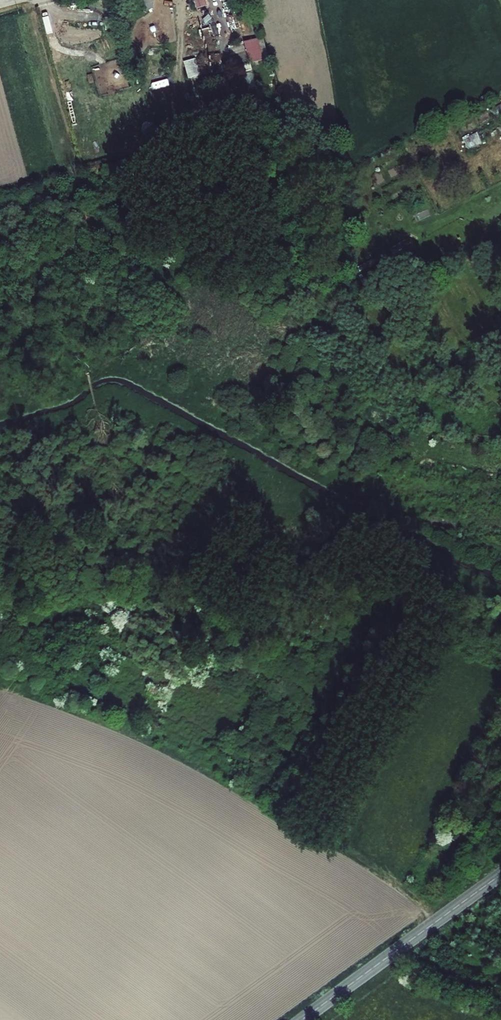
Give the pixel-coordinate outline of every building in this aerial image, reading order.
[(263,38),(257,40),(262,60),(269,58),(263,38)] [(262,60),(257,40),(248,42),(254,62),(262,60)] [(254,62),(248,42),(244,43),(250,63),(254,62)] [(242,44),(238,45),(243,63),(247,62),(242,44)] [(243,63),(238,45),(231,47),(236,65),(243,63)] [(196,59),(184,62),(189,79),(201,76),(196,59)] [(480,131),(465,135),(468,148),(483,144),(480,131)]
